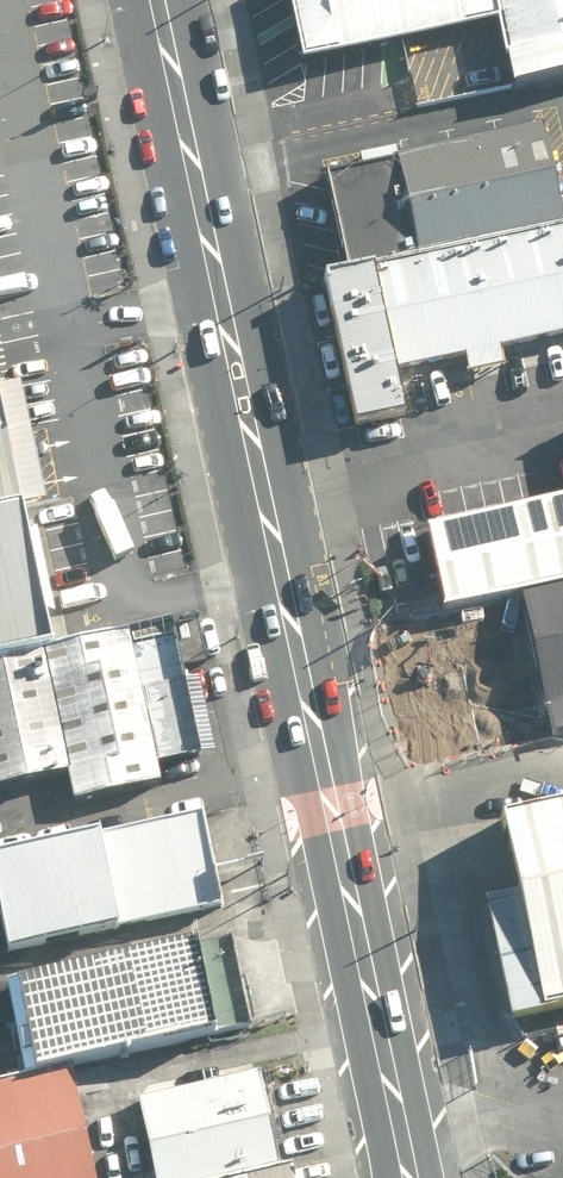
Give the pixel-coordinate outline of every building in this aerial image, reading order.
[(505,0),(305,0),(314,56),(508,13),(505,0)] [(508,13),(524,84),(562,76),(562,0),(505,0),(508,13)] [(400,161),(422,261),(562,232),(562,220),(544,131),(400,161)] [(326,282),(357,428),(402,418),(393,377),(533,347),(537,366),(562,361),(562,232),(422,261),(326,282)] [(22,511),(14,471),(0,408),(0,515),(22,511)] [(523,587),(562,580),(562,495),(429,521),(445,603),(523,587)] [(52,648),(22,511),(0,515),(0,659),(52,648)] [(523,587),(555,734),(562,732),(562,580),(523,587)] [(0,664),(0,786),(66,771),(73,804),(160,785),(156,767),(199,758),(171,627),(0,664)] [(509,1023),(562,1011),(562,806),(497,821),(515,900),(483,907),(509,1023)] [(0,859),(0,908),(10,954),(219,909),(199,817),(0,859)] [(227,936),(9,983),(29,1075),(247,1029),(227,936)] [(162,1177),(238,1177),(287,1168),(266,1069),(144,1095),(162,1177)] [(70,1070),(0,1085),(0,1177),(94,1177),(70,1070)]
